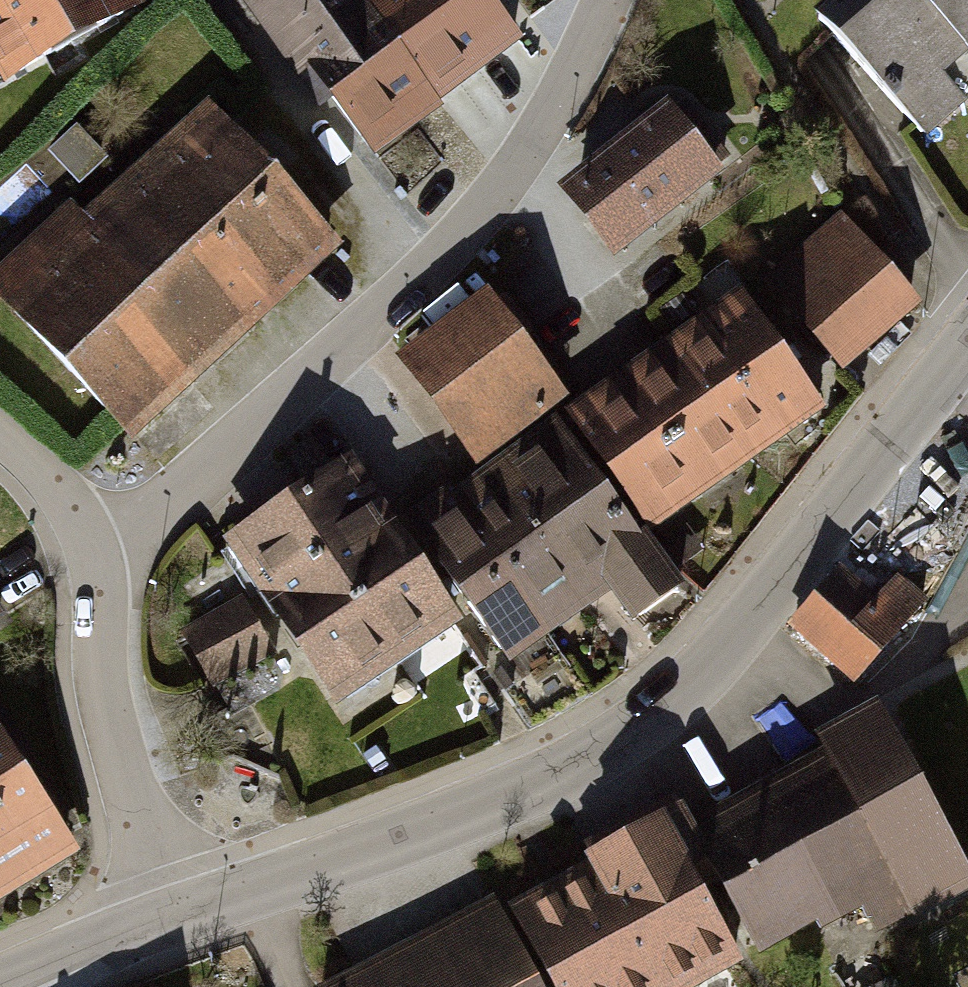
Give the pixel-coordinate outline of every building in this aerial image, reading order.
[(131,5),(128,0),(0,0),(0,79),(131,5)] [(274,16),(386,166),(528,60),(483,0),(295,0),(274,16)] [(831,25),(930,134),(967,99),(967,0),(859,0),(831,25)] [(672,103),(561,186),(617,260),(728,177),(672,103)] [(0,275),(0,294),(137,436),(329,251),(193,110),(80,219),(69,209),(0,275)] [(740,295),(578,415),(663,529),(826,408),(817,396),(921,304),(845,219),(746,303),(740,295)] [(490,299),(408,358),(486,466),(568,406),(490,299)] [(413,524),(365,452),(237,537),(355,713),(495,620),(518,653),(649,566),(557,428),(413,524)] [(878,602),(834,566),(785,627),(863,691),(932,606),(897,578),(878,602)] [(12,606),(0,587),(0,614),(12,606)] [(245,603),(186,636),(213,684),(272,651),(245,603)] [(723,818),(790,959),(893,911),(904,935),(967,905),(967,832),(906,702),(831,738),(842,762),(723,818)] [(54,848),(0,765),(0,883),(54,848)] [(551,914),(586,986),(751,986),(767,980),(697,831),(619,868),(624,879),(551,914)] [(371,986),(557,986),(525,917),(371,986)]
